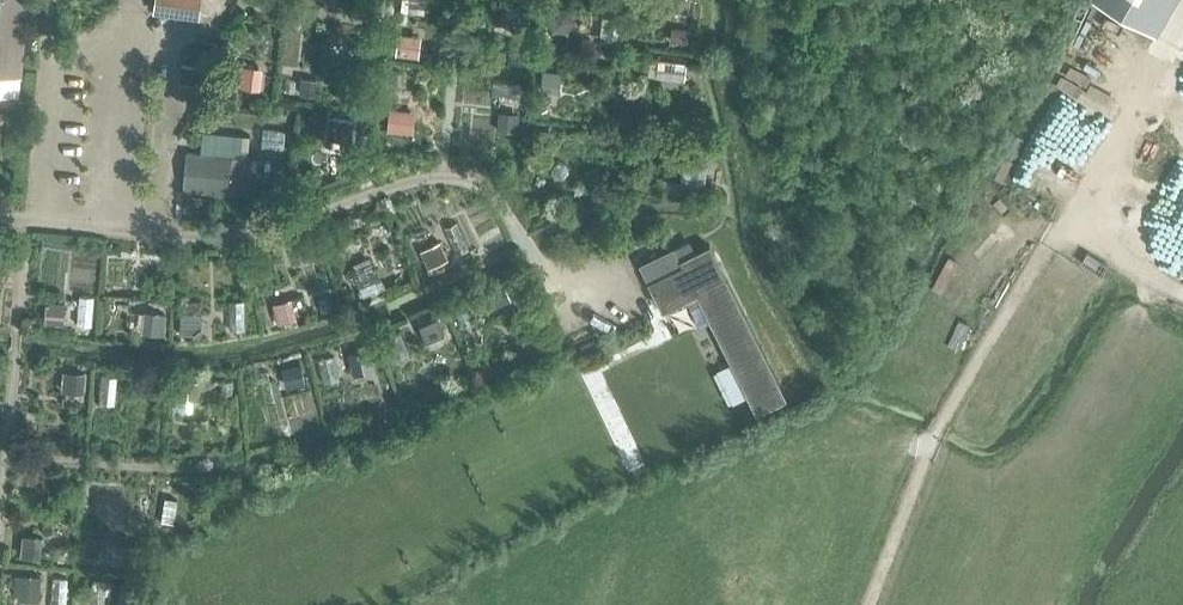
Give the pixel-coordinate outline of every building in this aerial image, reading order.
[(21,74),(27,0),(0,0),(0,72),(21,74)] [(199,14),(200,0),(155,0),(154,9),(198,15),(199,14)] [(502,3),(500,20),(528,23),(530,6),(502,3)] [(555,6),(547,17),(553,30),(567,31),(575,19),(569,7),(555,6)] [(671,25),(670,39),(687,41),(689,27),(671,25)] [(398,30),(396,51),(415,53),(418,32),(398,30)] [(658,55),(656,73),(684,76),(686,58),(658,55)] [(542,67),(540,89),(559,91),(561,69),(542,67)] [(303,76),(301,91),(314,93),(315,77),(303,76)] [(338,78),(336,96),(358,98),(360,80),(338,78)] [(389,107),(387,129),(406,131),(408,109),(389,107)] [(498,110),(497,128),(518,130),(519,111),(498,110)] [(335,114),(332,132),(353,135),(356,117),(335,114)] [(228,192),(231,155),(187,151),(186,151),(183,189),(184,189),(184,188),(228,192)] [(684,163),(682,183),(704,186),(707,166),(684,163)] [(440,240),(420,249),(428,267),(448,257),(440,240)] [(728,279),(710,243),(679,258),(673,246),(639,263),(662,310),(680,302),(697,293),(712,324),(756,412),(787,397),(728,279)] [(360,274),(355,276),(364,295),(381,288),(373,268),(360,274)] [(505,283),(490,290),(496,304),(511,297),(505,283)] [(93,322),(95,295),(81,294),(79,321),(93,322)] [(291,297),(272,302),(278,322),(296,317),(291,297)] [(46,299),(44,321),(63,323),(65,301),(46,299)] [(145,310),(143,331),(163,333),(165,313),(145,310)] [(202,311),(180,311),(180,332),(202,332),(202,311)] [(438,312),(418,321),(427,341),(446,333),(438,312)] [(368,346),(348,351),(353,369),(373,364),(368,346)] [(300,361),(281,366),(285,381),(304,377),(300,361)] [(63,369),(61,390),(84,392),(85,371),(63,369)] [(196,380),(177,380),(177,400),(191,400),(196,400),(196,380)] [(22,533),(21,554),(40,556),(41,535),(22,533)] [(119,541),(118,563),(144,564),(145,543),(119,541)] [(19,573),(18,594),(40,595),(41,575),(19,573)] [(120,581),(119,597),(140,598),(141,582),(120,581)]
